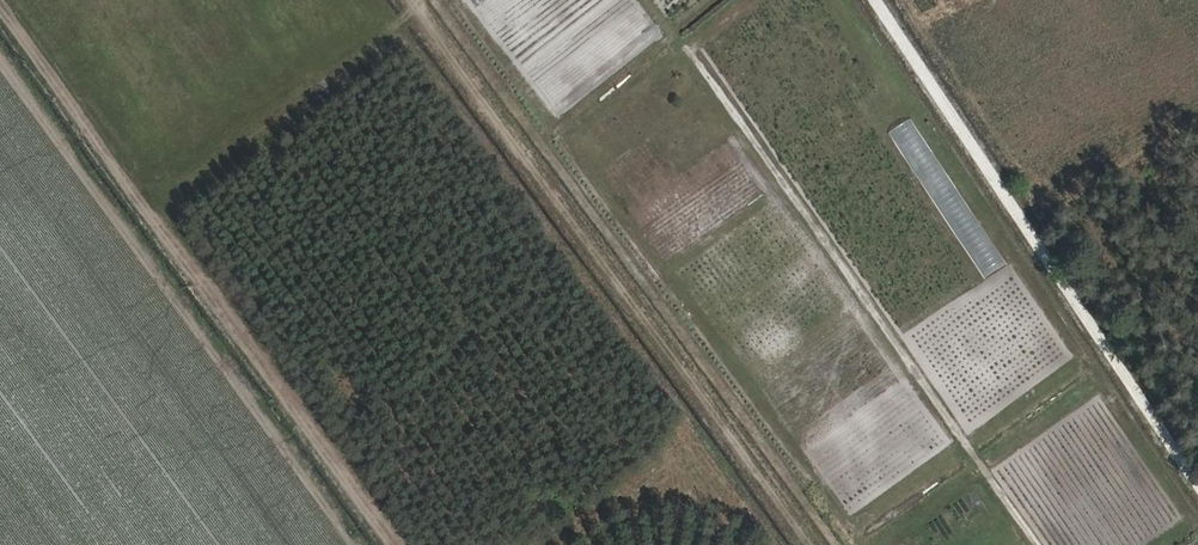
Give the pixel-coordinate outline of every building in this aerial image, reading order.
[(1005,266),(912,117),(890,131),(982,279),(1005,266)]
